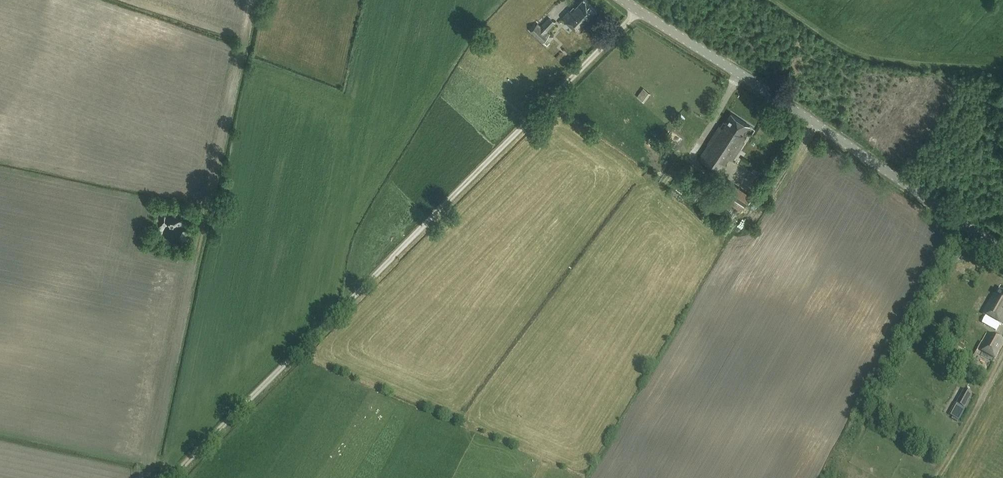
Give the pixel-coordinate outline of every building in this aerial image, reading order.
[(562,18),(579,34),(589,23),(587,21),(596,11),(585,0),(582,0),(572,12),(570,10),(562,18)] [(549,35),(547,33),(555,23),(548,17),(540,26),(537,23),(530,32),(542,43),(549,35)] [(710,82),(713,77),(707,73),(704,78),(710,82)] [(637,97),(644,102),(650,94),(643,89),(637,97)] [(750,126),(741,120),(731,114),(722,128),(719,126),(707,144),(708,145),(699,157),(722,172),(727,165),(724,163),(728,158),(732,160),(744,142),(743,141),(747,134),(745,133),(750,126)] [(741,209),(751,193),(735,182),(724,198),(741,209)] [(712,194),(703,207),(729,224),(737,211),(712,194)] [(955,267),(966,273),(971,262),(960,256),(955,267)] [(1002,323),(1002,290),(1000,288),(997,294),(995,292),(983,313),(1002,324),(1002,323)] [(994,358),(1002,342),(991,336),(983,352),(994,358)] [(972,393),(965,390),(957,404),(964,408),(972,393)]
